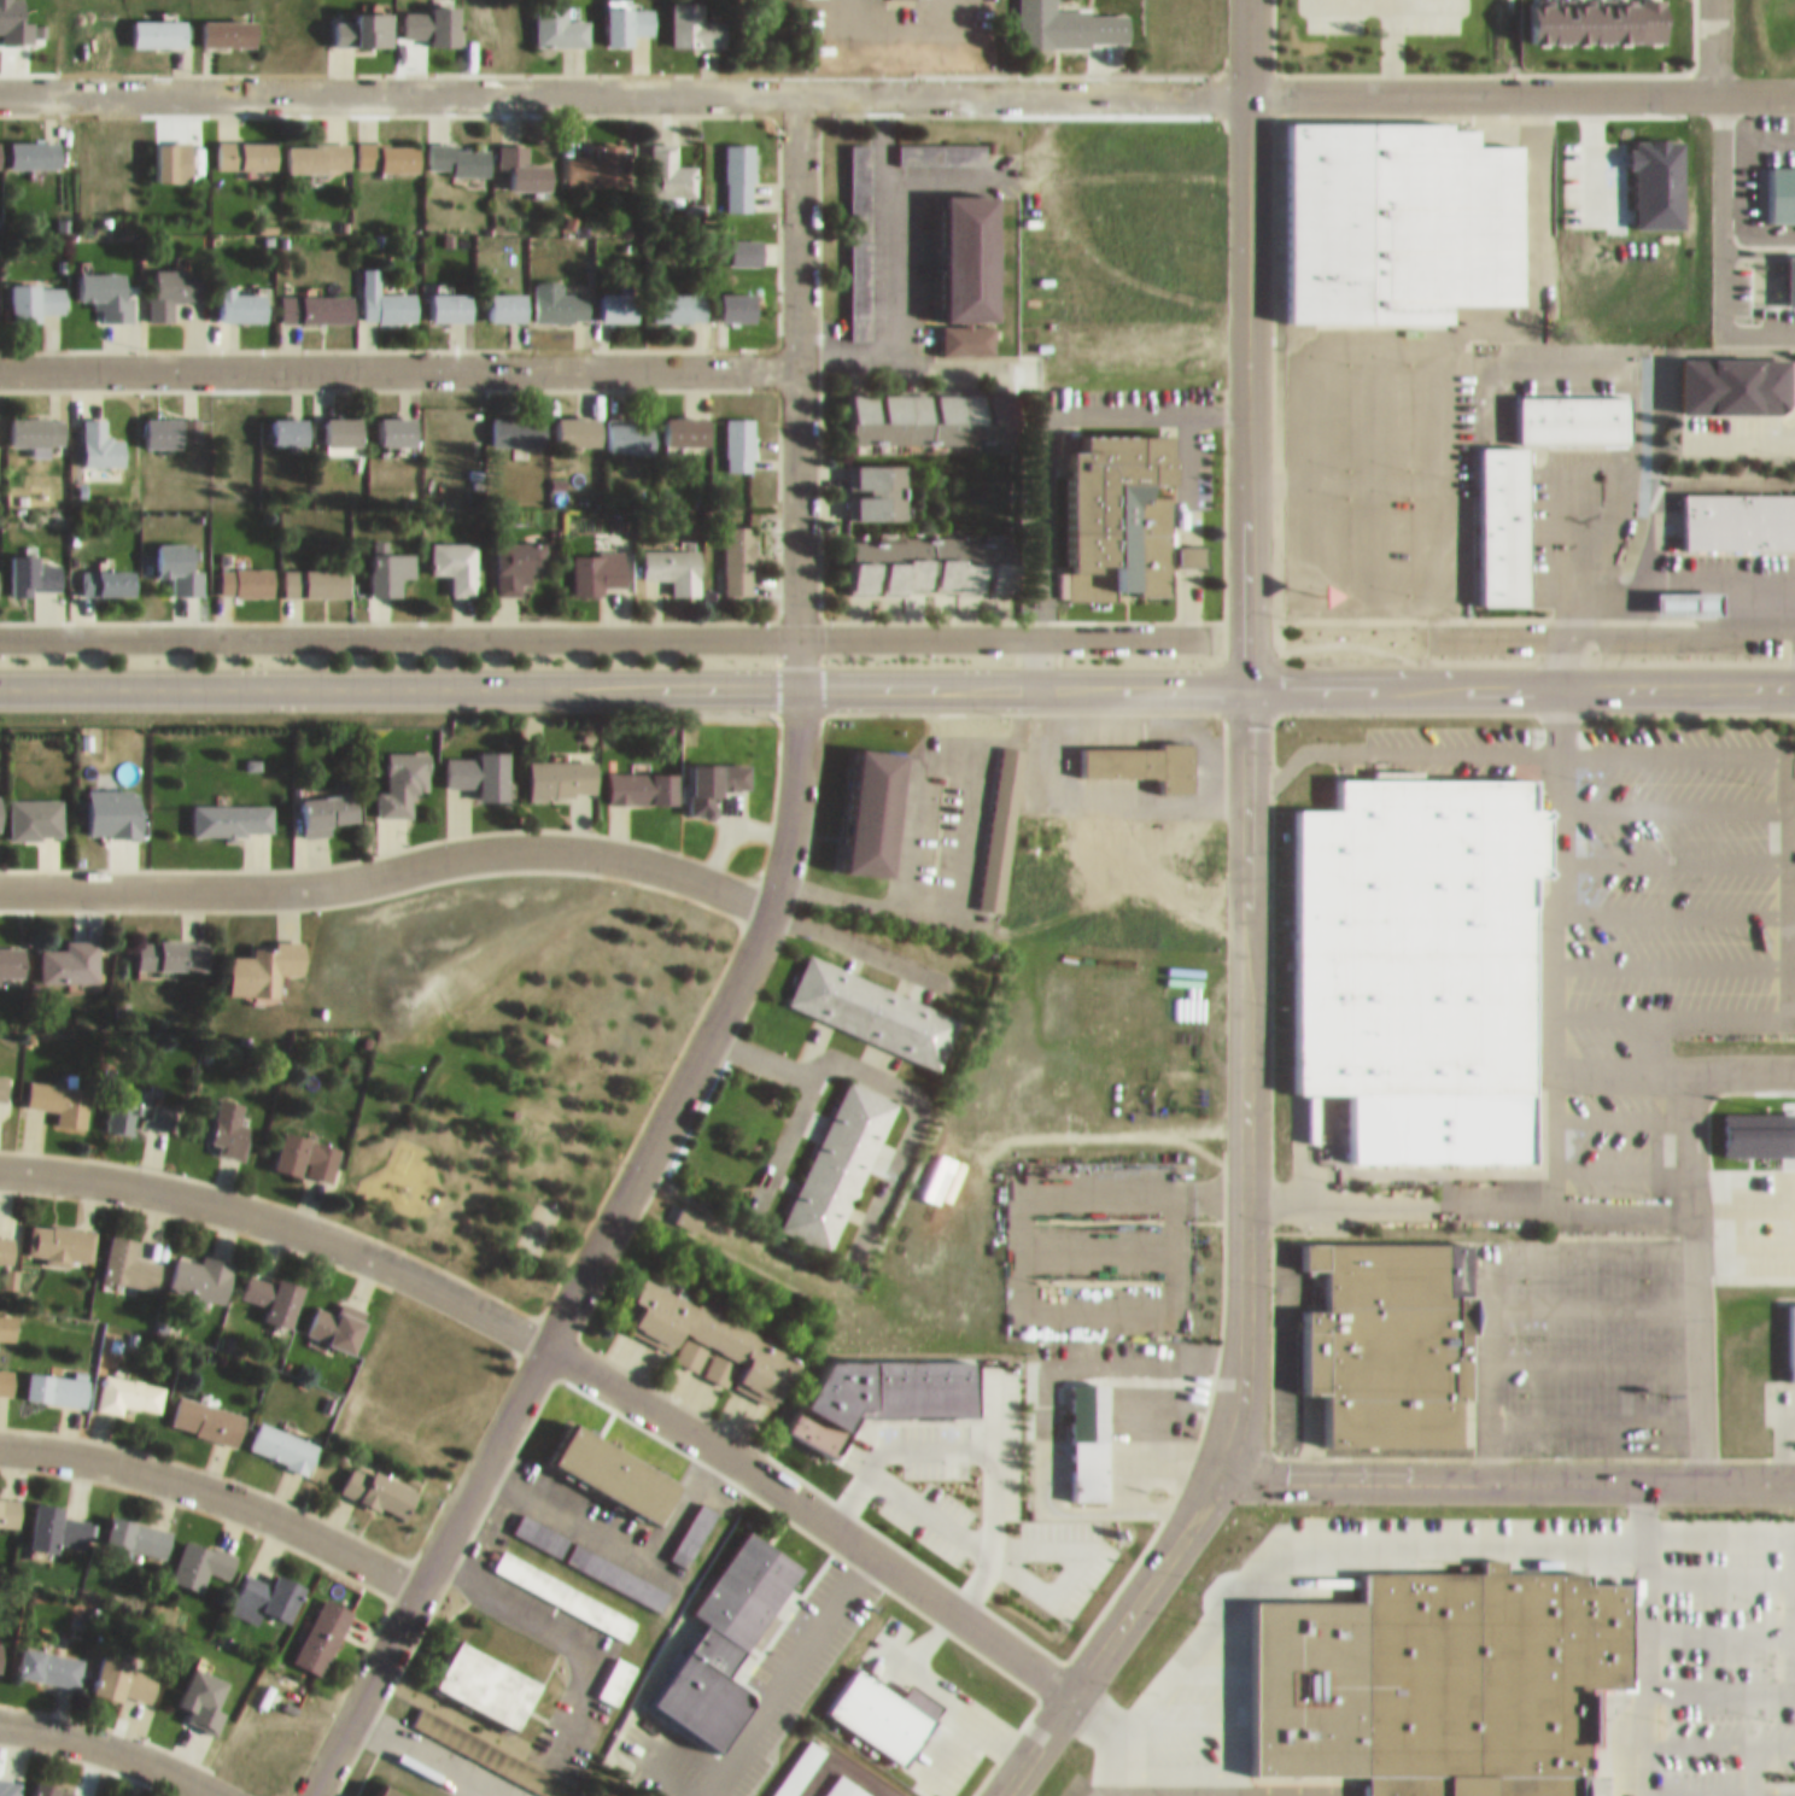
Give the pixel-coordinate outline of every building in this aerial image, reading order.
[(461,37),(461,0),(404,0),(404,29),(432,29),(432,37),(461,37)] [(590,10),(571,10),(571,0),(536,0),(536,37),(590,37),(590,10)] [(636,37),(636,26),(656,26),(656,0),(607,0),(607,37),(636,37)] [(711,9),(711,0),(672,0),(672,38),(729,38),(729,9),(711,9)] [(1094,37),(1094,0),(1057,0),(1019,0),(1019,37),(1094,37)] [(394,3),(355,3),(355,10),(334,10),(334,37),(394,37),(394,3)] [(133,10),(133,38),(189,38),(189,10),(133,10)] [(258,37),(258,10),(202,10),(202,37),(258,37)] [(1293,112),(1293,317),(1436,317),(1436,295),(1510,295),(1510,133),(1464,133),(1464,117),(1436,117),(1436,112),(1293,112)] [(9,132),(9,160),(61,160),(61,132),(9,132)] [(219,160),(280,160),(280,132),(219,132),(219,160)] [(352,134),(290,134),(290,163),(352,163),(352,134)] [(422,134),(359,134),(359,163),(422,163),(422,134)] [(697,187),(696,156),(679,157),(679,134),(651,135),(652,188),(697,187)] [(555,181),(555,156),(530,156),(530,136),(499,135),(499,159),(515,159),(514,181),(555,181)] [(851,210),(870,210),(870,135),(851,135),(851,210)] [(899,135),(899,155),(987,155),(987,135),(899,135)] [(626,175),(626,136),(595,136),(595,146),(567,146),(567,175),(626,175)] [(756,136),(726,136),(726,202),(755,203),(756,136)] [(428,166),(492,165),(491,137),(428,138),(428,166)] [(1794,211),(1794,155),(1756,155),(1757,211),(1794,211)] [(1004,311),(1005,188),(953,188),(952,311),(1004,311)] [(730,257),(762,257),(762,230),(730,230),(730,257)] [(418,314),(418,284),(382,284),(381,259),(364,259),(365,314),(418,314)] [(150,260),(150,310),(173,310),(173,291),(205,291),(205,260),(150,260)] [(132,312),(132,263),(77,264),(78,295),(100,295),(100,312),(132,312)] [(67,310),(67,276),(13,276),(13,310),(67,310)] [(238,276),(222,277),(222,313),(270,312),(270,283),(238,283),(238,276)] [(709,312),(709,282),(653,282),(653,312),(709,312)] [(724,312),(760,312),(760,283),(724,283),(724,312)] [(434,314),(475,314),(475,284),(434,284),(434,314)] [(591,312),(591,284),(492,285),(492,313),(591,312)] [(603,284),(603,314),(641,314),(641,284),(603,284)] [(282,313),(356,313),(356,286),(281,286),(282,313)] [(995,345),(995,317),(945,317),(945,345),(995,345)] [(1673,441),(1748,441),(1748,405),(1778,405),(1778,348),(1667,348),(1667,404),(1673,404),(1673,441)] [(988,384),(847,385),(847,436),(989,435),(988,384)] [(1467,437),(1466,596),(1517,596),(1518,435),(1627,436),(1628,386),(1505,385),(1505,437),(1467,437)] [(10,435),(34,435),(34,444),(64,445),(65,408),(11,407),(10,435)] [(493,407),(493,436),(548,436),(548,407),(493,407)] [(713,436),(713,407),(668,407),(668,436),(713,436)] [(127,455),(127,426),(109,426),(109,408),(85,408),(85,455),(127,455)] [(195,408),(146,408),(146,436),(195,436),(195,408)] [(312,408),(268,408),(268,437),(312,437),(312,408)] [(366,408),(326,408),(326,443),(366,443),(366,408)] [(419,437),(419,408),(378,408),(378,437),(419,437)] [(604,408),(556,408),(556,436),(604,436),(604,408)] [(727,461),(755,461),(755,408),(727,408),(727,461)] [(610,410),(610,443),(656,443),(656,410),(610,410)] [(1180,425),(1088,426),(1088,441),(1076,441),(1076,512),(1061,512),(1062,591),(1174,590),(1172,486),(1161,487),(1161,474),(1181,474),(1180,425)] [(912,512),(912,456),(849,456),(849,481),(858,482),(858,512),(912,512)] [(828,457),(825,474),(839,477),(842,460),(828,457)] [(1794,540),(1794,483),(1672,483),(1671,540),(1794,540)] [(756,516),(727,516),(727,587),(756,587),(756,516)] [(1022,588),(1023,552),(1004,552),(1005,532),(852,526),(850,581),(1022,588)] [(479,587),(480,532),(433,532),(432,566),(454,566),(454,587),(479,587)] [(499,532),(499,585),(525,585),(525,575),(533,575),(533,564),(551,564),(551,532),(499,532)] [(204,585),(204,558),(197,558),(197,534),(157,534),(157,568),(171,568),(171,585),(204,585)] [(1210,537),(1180,537),(1180,557),(1210,557),(1210,537)] [(703,540),(643,540),(643,571),(673,571),(673,588),(702,588),(703,540)] [(625,542),(573,543),(574,587),(607,586),(606,576),(626,576),(625,542)] [(417,569),(417,544),(372,544),(372,587),(406,587),(406,569),(417,569)] [(12,582),(63,582),(63,553),(41,553),(41,545),(12,546),(12,582)] [(275,559),(220,559),(220,586),(275,586),(275,559)] [(81,586),(138,586),(138,560),(81,560),(81,586)] [(351,587),(351,560),(284,560),(284,587),(351,587)] [(1175,733),(1069,733),(1069,764),(1146,764),(1146,762),(1157,762),(1157,776),(1175,776),(1175,733)] [(1018,737),(993,734),(970,897),(995,901),(1018,737)] [(893,744),(876,864),(831,858),(848,738),(893,744)] [(381,782),(380,807),(414,807),(414,783),(431,783),(431,744),(387,743),(387,782),(381,782)] [(480,792),(510,792),(510,744),(479,743),(479,748),(447,748),(447,778),(480,778),(480,792)] [(599,752),(531,752),(531,789),(599,789),(599,752)] [(752,780),(752,755),(691,756),(692,805),(718,805),(717,792),(726,792),(726,781),(752,780)] [(609,795),(680,795),(680,764),(609,764),(609,795)] [(1294,1080),(1294,796),(1335,796),(1335,767),(1364,767),(1527,767),(1527,798),(1539,798),(1539,860),(1528,860),(1528,1130),(1528,1148),(1335,1148),(1335,1080),(1294,1080)] [(85,779),(85,827),(143,828),(143,780),(85,779)] [(362,818),(359,784),(299,791),(303,824),(362,818)] [(64,789),(10,789),(10,829),(64,829),(64,789)] [(193,826),(275,825),(275,795),(192,796),(193,826)] [(210,957),(209,928),(138,928),(138,957),(210,957)] [(42,970),(99,970),(100,929),(67,929),(67,937),(42,936),(42,970)] [(232,942),(232,982),(279,983),(279,962),(305,962),(305,930),(254,929),(254,943),(232,942)] [(25,967),(25,932),(0,932),(0,967),(25,967)] [(945,1056),(965,1004),(808,945),(788,997),(945,1056)] [(8,1087),(8,1061),(0,1061),(0,1087),(8,1087)] [(783,1220),(835,1242),(899,1089),(847,1067),(783,1220)] [(90,1074),(29,1069),(27,1095),(59,1097),(57,1114),(87,1117),(90,1074)] [(137,1113),(172,1118),(176,1093),(151,1090),(153,1077),(124,1072),(121,1089),(110,1087),(105,1115),(136,1120),(137,1113)] [(246,1143),(252,1111),(243,1109),(247,1090),(218,1085),(208,1136),(246,1143)] [(1785,1102),(1712,1102),(1712,1143),(1785,1143),(1785,1102)] [(343,1134),(286,1118),(276,1156),(333,1171),(343,1134)] [(31,1212),(28,1246),(91,1252),(94,1217),(31,1212)] [(158,1279),(164,1251),(136,1245),(140,1227),(113,1221),(103,1267),(158,1279)] [(16,1225),(0,1224),(0,1251),(15,1252),(16,1225)] [(1450,1434),(1450,1385),(1458,1385),(1460,1318),(1467,1318),(1467,1232),(1298,1230),(1298,1256),(1321,1256),(1321,1298),(1296,1298),(1296,1380),(1319,1380),(1317,1433),(1450,1434)] [(227,1292),(235,1251),(178,1239),(170,1280),(227,1292)] [(279,1266),(278,1271),(248,1264),(242,1289),(269,1296),(266,1309),(294,1317),(306,1273),(279,1266)] [(646,1267),(636,1290),(647,1294),(634,1322),(677,1341),(674,1348),(702,1361),(702,1362),(730,1374),(734,1365),(764,1379),(786,1330),(646,1267)] [(1794,1368),(1794,1291),(1778,1291),(1778,1368),(1794,1368)] [(358,1341),(372,1303),(342,1293),(339,1302),(319,1295),(309,1324),(358,1341)] [(14,1384),(14,1356),(0,1356),(0,1384),(14,1384)] [(87,1397),(90,1367),(29,1359),(26,1390),(87,1397)] [(124,1397),(161,1403),(165,1373),(103,1363),(97,1400),(123,1404),(124,1397)] [(239,1434),(248,1402),(180,1385),(172,1417),(239,1434)] [(311,1462),(322,1432),(261,1409),(250,1440),(311,1462)] [(580,1413),(559,1451),(663,1507),(684,1469),(580,1413)] [(1058,1426),(1058,1490),(1094,1490),(1094,1426),(1058,1426)] [(406,1506),(419,1477),(376,1459),(364,1487),(406,1506)] [(21,1515),(22,1485),(0,1485),(0,1515),(21,1515)] [(38,1489),(30,1546),(59,1550),(61,1533),(90,1537),(94,1508),(65,1504),(67,1494),(38,1489)] [(166,1547),(173,1518),(112,1503),(105,1532),(166,1547)] [(570,1523),(521,1503),(512,1525),(562,1544),(570,1523)] [(807,1553),(747,1516),(693,1602),(752,1640),(807,1553)] [(184,1527),(172,1570),(204,1579),(209,1561),(231,1567),(238,1543),(184,1527)] [(593,1539),(577,1530),(566,1549),(582,1558),(593,1539)] [(630,1626),(640,1605),(500,1542),(491,1563),(630,1626)] [(1573,1761),(1573,1795),(1363,1795),(1363,1761),(1246,1761),(1246,1591),(1362,1591),(1362,1563),(1481,1563),(1481,1550),(1503,1550),(1503,1563),(1583,1563),(1583,1572),(1625,1572),(1624,1675),(1602,1675),(1602,1761),(1573,1761)] [(294,1609),(307,1571),(279,1562),(275,1573),(244,1563),(231,1601),(260,1611),(264,1599),(294,1609)] [(356,1593),(326,1580),(296,1652),(326,1664),(356,1593)] [(935,1644),(899,1623),(875,1665),(857,1655),(827,1707),(910,1755),(938,1707),(909,1690),(935,1644)] [(525,1717),(547,1668),(461,1629),(439,1677),(525,1717)] [(19,1664),(80,1675),(85,1645),(24,1634),(19,1664)] [(154,1693),(163,1658),(105,1644),(96,1678),(154,1693)] [(598,1685),(619,1695),(638,1654),(617,1644),(598,1685)] [(825,1736),(807,1726),(765,1795),(789,1795),(825,1736)] [(3,1795),(19,1795),(23,1768),(0,1765),(0,1795),(3,1795)] [(98,1786),(38,1770),(31,1795),(96,1795),(98,1786)] [(388,1775),(379,1795),(435,1795),(388,1775)]
